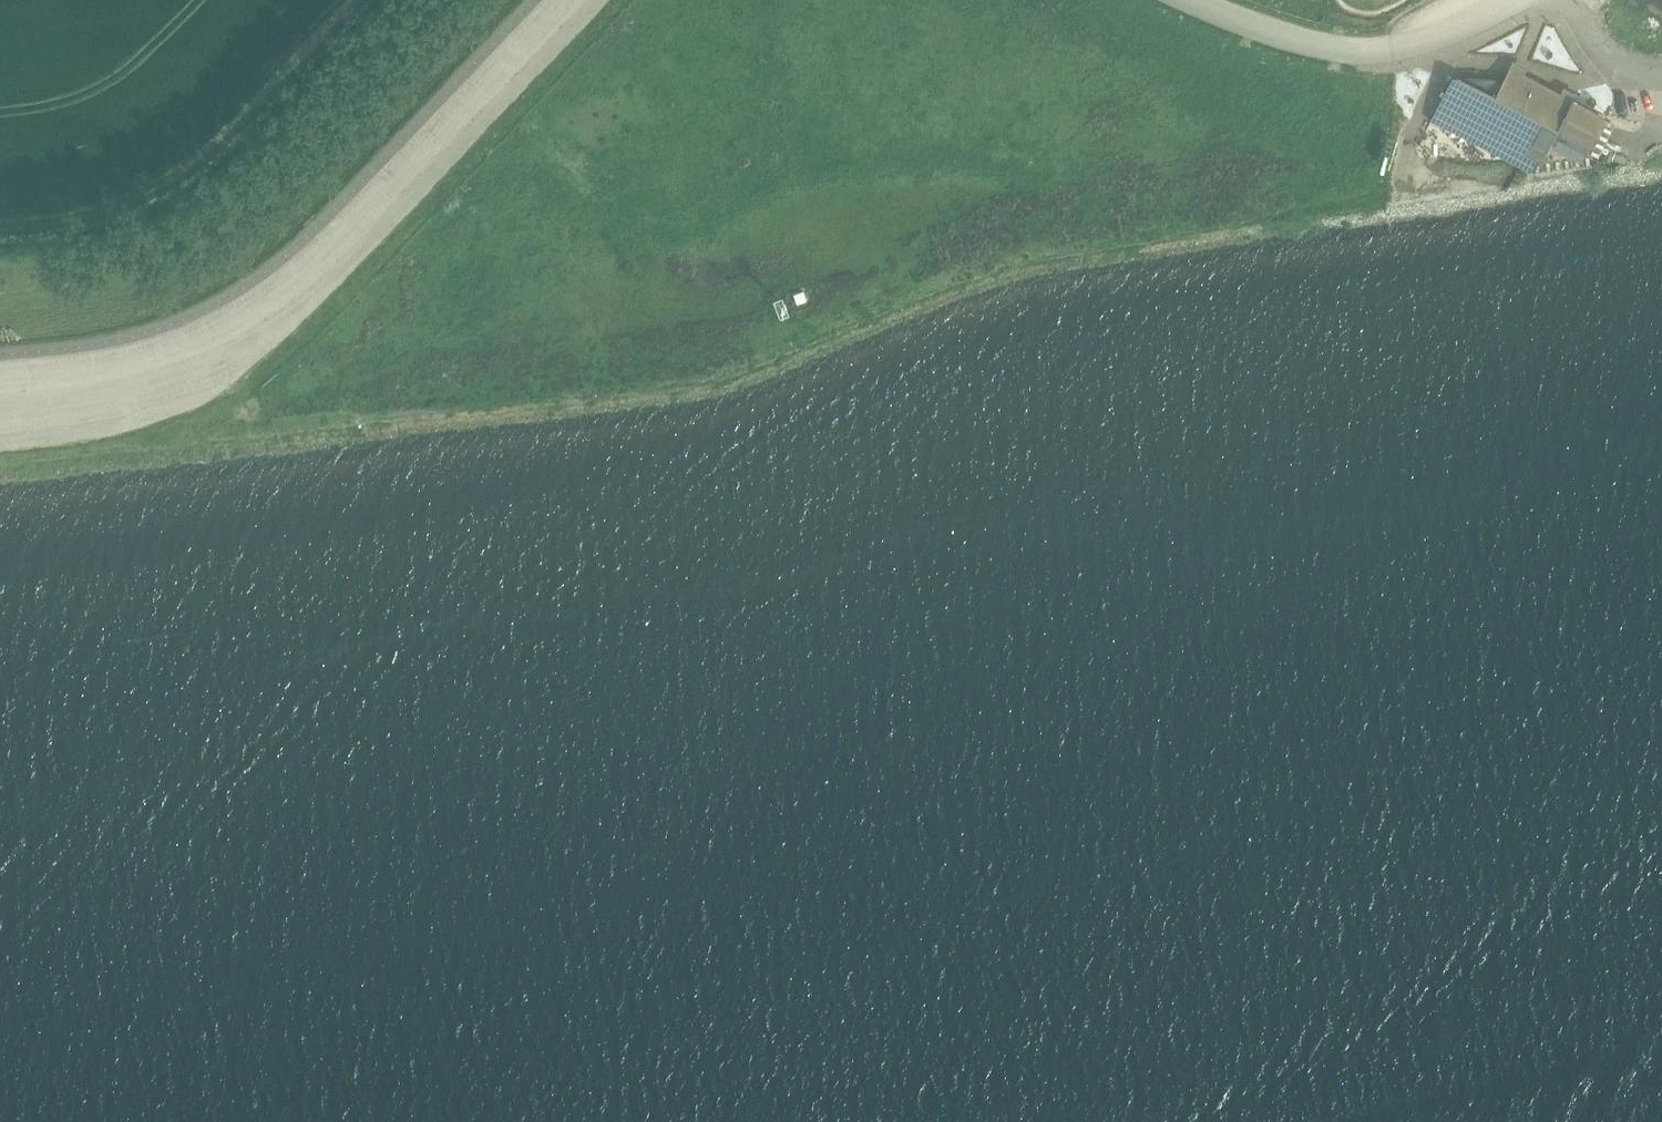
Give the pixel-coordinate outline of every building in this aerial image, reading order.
[(1459,77),(1444,106),(1545,156),(1587,150),(1603,117),(1584,108),(1584,107),(1510,71),(1505,80),(1459,77)]
